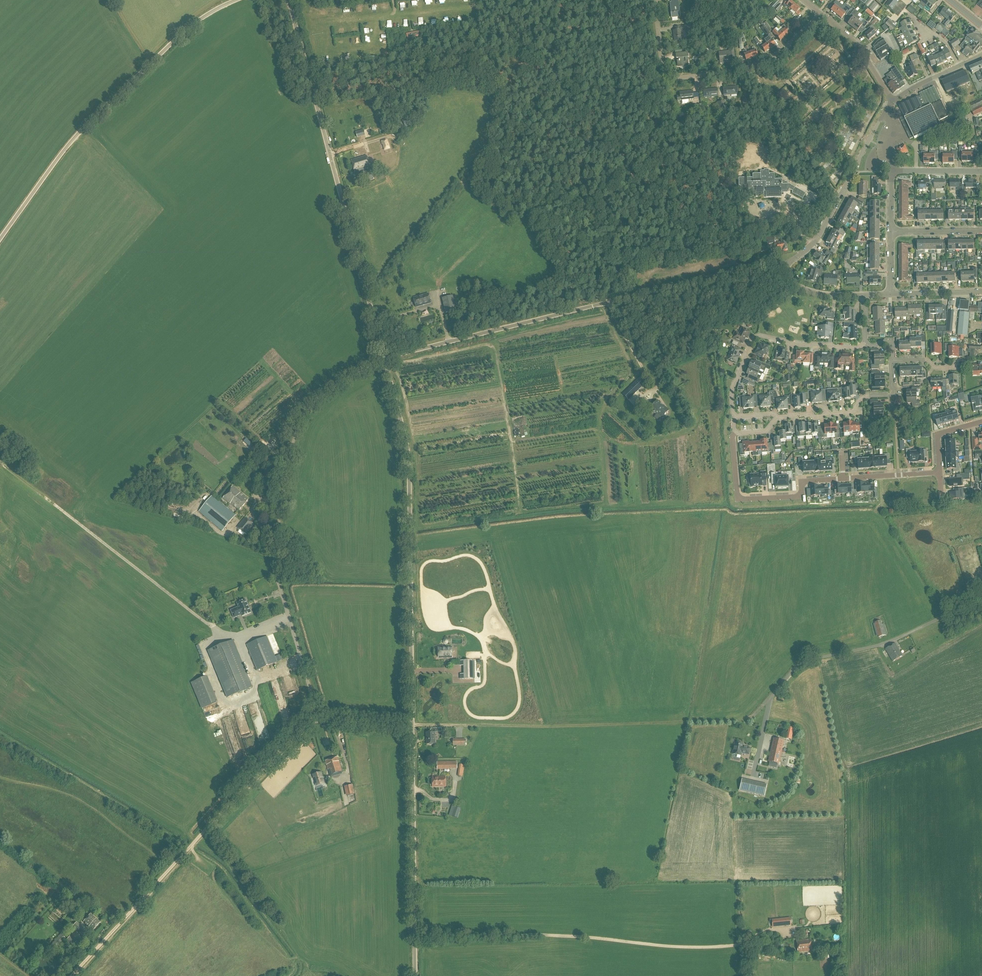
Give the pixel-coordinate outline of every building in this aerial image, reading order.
[(672,18),(680,17),(678,2),(678,0),(671,0),(671,3),(670,3),(672,18)] [(772,11),(774,9),(779,3),(782,1),(781,0),(777,0),(769,8),(772,11)] [(865,5),(873,13),(879,7),(871,0),(870,0),(865,5)] [(892,11),(900,1),(899,0),(889,0),(885,5),(892,11)] [(925,7),(931,0),(919,0),(917,2),(919,4),(919,5),(924,9),(925,7)] [(932,14),(938,7),(935,5),(937,3),(933,0),(931,0),(925,7),(930,10),(929,12),(932,14)] [(791,10),(795,5),(790,1),(789,3),(786,1),(784,4),(791,10)] [(892,11),(898,16),(902,12),(906,7),(900,1),(892,11)] [(779,3),(774,9),(777,12),(782,6),(779,3)] [(831,11),(836,15),(840,10),(838,8),(841,5),(838,3),(835,6),(831,11)] [(836,15),(841,19),(845,14),(847,15),(852,9),(845,4),(840,10),(836,15)] [(796,14),(798,16),(801,13),(798,11),(800,9),(795,5),(791,10),(796,14)] [(942,24),(946,27),(955,16),(945,8),(940,14),(939,15),(942,18),(943,16),(946,19),(942,24)] [(848,24),(852,28),(858,21),(855,19),(859,14),(855,10),(849,17),(852,19),(848,24)] [(886,17),(887,17),(882,22),(892,31),(897,26),(890,20),(893,16),(890,13),(886,17)] [(777,16),(776,15),(773,18),(774,20),(776,18),(777,19),(780,22),(783,24),(785,22),(783,20),(782,19),(779,17),(777,15),(777,16)] [(789,25),(792,28),(799,20),(796,17),(791,22),(789,25)] [(852,28),(857,32),(861,26),(864,28),(868,23),(863,20),(860,23),(858,21),(852,28)] [(910,26),(912,25),(909,20),(900,24),(902,28),(898,29),(899,31),(901,30),(910,26)] [(764,25),(769,33),(773,30),(767,23),(766,22),(763,25),(764,25)] [(769,33),(764,25),(761,27),(767,36),(770,34),(769,33)] [(781,32),(785,37),(790,33),(786,28),(783,25),(781,27),(783,30),(781,32)] [(865,35),(869,40),(876,35),(874,33),(877,30),(872,25),(865,31),(868,33),(865,35)] [(676,42),(676,46),(682,45),(682,41),(680,32),(686,31),(687,34),(692,33),(691,26),(675,27),(675,31),(673,31),(674,42),(676,42)] [(912,31),(910,26),(901,30),(903,34),(901,35),(901,34),(899,35),(900,37),(903,35),(912,31)] [(966,57),(969,54),(971,56),(974,52),(975,54),(978,51),(979,52),(981,48),(981,47),(981,37),(980,36),(980,35),(972,29),(970,27),(966,32),(969,34),(966,37),(967,37),(965,39),(966,40),(963,44),(960,47),(964,50),(962,53),(966,57)] [(785,37),(781,32),(779,31),(777,32),(775,30),(772,32),(773,34),(776,37),(780,41),(785,37)] [(406,34),(407,39),(420,37),(419,31),(406,34)] [(906,40),(915,36),(912,31),(903,35),(905,39),(904,40),(904,39),(902,40),(902,42),(906,40)] [(904,46),(905,47),(908,46),(917,41),(915,36),(906,40),(908,44),(906,45),(904,46)] [(766,44),(770,49),(775,45),(772,40),(769,37),(764,41),(766,44)] [(875,52),(881,61),(892,54),(887,45),(883,38),(879,41),(878,42),(877,42),(873,47),(876,52),(875,52)] [(949,43),(953,49),(960,44),(956,38),(949,43)] [(759,44),(765,53),(770,49),(766,44),(764,46),(761,43),(759,44)] [(943,53),(946,60),(951,58),(947,49),(946,49),(945,46),(943,47),(944,50),(942,51),(941,51),(942,53),(943,53)] [(750,52),(752,58),(758,56),(756,50),(754,47),(751,48),(753,51),(750,52)] [(744,55),(746,61),(752,58),(750,52),(747,54),(745,50),(742,51),(744,55)] [(927,58),(931,67),(936,65),(930,53),(929,50),(928,50),(928,51),(927,51),(928,54),(929,53),(930,56),(927,58)] [(936,52),(942,64),(947,62),(946,60),(943,53),(942,53),(940,54),(938,51),(936,52)] [(729,52),(719,53),(720,62),(730,61),(730,58),(729,52)] [(930,53),(936,65),(937,67),(942,64),(936,52),(931,54),(931,53),(930,53)] [(677,59),(678,67),(683,66),(683,65),(688,65),(688,58),(688,53),(676,55),(676,59),(677,59)] [(907,71),(905,71),(906,74),(908,74),(910,78),(918,75),(916,71),(913,66),(914,66),(912,62),(904,65),(907,71)] [(973,75),(976,73),(979,80),(980,81),(981,80),(981,63),(970,69),(973,75)] [(887,85),(893,94),(904,86),(902,82),(905,80),(896,68),(891,72),(886,76),(887,78),(884,80),(887,85)] [(965,71),(942,81),(947,93),(969,83),(969,85),(971,84),(971,83),(965,71)] [(723,88),(724,96),(738,95),(737,87),(723,88)] [(776,93),(783,102),(789,98),(783,88),(776,93)] [(918,97),(904,104),(900,106),(898,107),(903,117),(900,118),(905,130),(910,139),(914,137),(915,139),(941,126),(951,121),(949,117),(941,101),(941,100),(942,100),(936,88),(935,89),(928,92),(920,95),(921,97),(919,98),(918,97)] [(703,90),(704,98),(718,97),(717,89),(703,90)] [(677,97),(677,101),(694,99),(693,91),(680,93),(680,96),(677,97)] [(742,100),(743,109),(750,108),(749,99),(742,100)] [(971,110),(981,105),(981,99),(969,105),(971,110)] [(974,116),(981,112),(981,107),(981,106),(971,111),(974,116)] [(387,140),(381,142),(384,151),(390,150),(387,140)] [(898,153),(899,156),(908,152),(905,146),(897,149),(899,152),(898,153)] [(962,162),(968,162),(968,151),(964,151),(964,150),(962,150),(962,146),(959,146),(959,152),(962,152),(962,162)] [(968,162),(973,162),(973,152),(976,152),(976,149),(973,149),(973,151),(968,151),(968,162)] [(949,164),(954,164),(954,160),(957,160),(957,151),(952,151),(952,153),(949,153),(949,164)] [(924,164),(929,164),(930,155),(926,155),(926,152),(921,152),(921,154),(924,154),(924,164)] [(929,164),(935,164),(935,155),(935,154),(938,154),(938,152),(933,152),(930,152),(930,155),(929,164)] [(943,164),(949,164),(949,153),(946,153),(946,152),(940,152),(940,154),(943,154),(943,164)] [(366,156),(351,160),(353,166),(355,172),(370,168),(368,162),(366,156)] [(810,205),(817,209),(822,199),(813,193),(811,196),(799,189),(799,190),(789,184),(787,184),(787,183),(786,182),(782,182),(782,179),(774,179),(774,174),(769,174),(768,170),(764,170),(764,171),(760,171),(760,174),(752,174),(753,178),(739,178),(739,186),(740,186),(740,194),(756,193),(756,197),(763,197),(763,198),(781,197),(781,191),(785,191),(785,189),(789,189),(791,190),(792,191),(790,194),(793,195),(791,199),(804,206),(807,202),(811,204),(810,205)] [(363,175),(366,182),(374,180),(371,172),(363,175)] [(916,190),(919,190),(926,190),(926,188),(929,188),(929,180),(924,180),(924,182),(919,182),(919,185),(916,185),(916,190)] [(934,180),(934,184),(932,184),(932,200),(935,200),(935,189),(945,189),(945,180),(934,180)] [(962,196),(962,195),(962,185),(959,185),(960,180),(950,180),(950,187),(958,187),(958,196),(962,196)] [(962,185),(962,195),(964,195),(964,191),(966,191),(966,188),(977,188),(977,185),(977,180),(966,180),(966,185),(962,185)] [(859,196),(867,196),(867,182),(859,182),(859,196)] [(874,194),(881,194),(881,185),(878,185),(878,182),(873,182),(873,187),(874,187),(874,188),(872,188),(872,194),(874,194)] [(853,203),(849,200),(846,206),(854,210),(855,210),(856,207),(859,208),(860,206),(862,207),(863,203),(858,200),(856,199),(853,203)] [(857,211),(855,210),(854,210),(846,206),(843,211),(851,216),(852,215),(853,212),(856,213),(857,211)] [(851,216),(843,211),(840,217),(848,221),(849,221),(850,218),(853,219),(854,216),(852,215),(851,216)] [(848,221),(840,217),(837,222),(845,227),(847,223),(850,224),(851,222),(849,221),(848,221)] [(829,237),(838,241),(840,238),(842,239),(845,233),(837,229),(836,232),(833,230),(829,237)] [(828,247),(835,251),(838,246),(836,244),(838,241),(829,237),(826,243),(829,245),(828,247)] [(775,243),(777,251),(783,250),(787,250),(785,240),(781,241),(781,242),(775,243)] [(915,259),(919,259),(919,254),(925,254),(925,251),(925,241),(918,241),(918,252),(915,251),(915,259)] [(937,251),(938,251),(938,250),(941,250),(941,254),(946,254),(945,244),(943,244),(943,241),(937,241),(937,251)] [(950,244),(947,244),(947,254),(954,254),(954,256),(956,256),(956,253),(956,250),(956,241),(950,241),(950,244)] [(815,260),(821,264),(822,262),(825,256),(816,251),(813,256),(816,258),(815,260)] [(807,280),(815,282),(817,277),(821,278),(823,269),(818,268),(817,271),(810,269),(807,280)] [(968,272),(968,282),(974,282),(974,278),(977,278),(977,268),(971,268),(971,272),(968,272)] [(961,278),(962,282),(968,282),(968,272),(961,273),(961,269),(958,269),(959,278),(961,278)] [(856,283),(856,287),(859,287),(859,280),(863,279),(863,276),(863,273),(859,270),(859,275),(849,275),(849,273),(844,273),(844,279),(847,279),(847,283),(856,283)] [(917,281),(917,284),(924,283),(924,274),(923,274),(923,271),(919,271),(919,270),(915,270),(915,281),(917,281)] [(943,273),(943,283),(949,283),(949,273),(947,273),(944,273),(944,270),(941,270),(941,273),(943,273)] [(832,285),(836,286),(837,280),(841,280),(842,271),(835,271),(835,276),(824,275),(824,285),(832,285)] [(924,283),(931,283),(930,274),(929,274),(925,274),(925,271),(923,271),(923,274),(924,274),(924,283)] [(930,274),(931,283),(937,283),(937,274),(935,274),(932,274),(932,271),(929,271),(929,274),(930,274)] [(937,274),(937,283),(943,283),(943,273),(941,273),(938,274),(938,271),(935,271),(935,274),(937,274)] [(863,273),(863,276),(870,276),(870,285),(880,285),(880,277),(872,277),(872,273),(863,273)] [(414,298),(416,307),(427,304),(424,295),(414,298)] [(444,298),(447,313),(457,311),(454,296),(444,298)] [(969,312),(970,306),(969,306),(970,302),(969,302),(966,302),(961,301),(961,302),(961,303),(960,310),(961,310),(960,312),(959,312),(957,334),(957,335),(959,335),(958,340),(964,340),(964,336),(968,336),(970,313),(969,313),(969,312)] [(908,306),(908,308),(909,308),(909,315),(914,315),(914,318),(917,318),(916,315),(915,315),(915,306),(908,306)] [(927,313),(927,321),(933,320),(933,314),(936,314),(936,306),(929,306),(930,313),(927,313)] [(936,306),(936,314),(940,314),(940,320),(946,320),(946,312),(943,312),(942,306),(936,306)] [(827,319),(834,320),(835,313),(831,312),(831,310),(827,310),(827,308),(820,307),(819,316),(827,317),(827,319)] [(901,318),(901,321),(903,321),(903,317),(902,317),(902,308),(895,308),(896,318),(901,318)] [(902,317),(903,317),(907,317),(907,320),(910,320),(910,317),(909,317),(909,315),(909,308),(908,308),(902,308),(902,317)] [(853,320),(853,322),(856,322),(856,316),(853,316),(853,309),(845,309),(845,312),(843,312),(843,315),(845,315),(845,320),(853,320)] [(952,332),(954,312),(948,311),(946,327),(946,331),(946,332),(952,332)] [(883,314),(873,315),(874,321),(876,321),(883,321),(883,320),(883,316),(886,316),(886,314),(886,313),(883,313),(883,314)] [(890,320),(883,320),(883,321),(876,321),(876,328),(885,328),(885,326),(885,322),(888,322),(890,322),(890,320)] [(821,338),(828,338),(829,335),(832,336),(833,324),(826,324),(826,327),(818,327),(817,336),(821,336),(821,338)] [(846,339),(848,339),(849,339),(850,339),(851,339),(852,339),(857,339),(857,328),(852,328),(852,324),(845,324),(845,328),(850,328),(850,333),(849,334),(844,334),(843,338),(846,339)] [(888,326),(885,326),(885,328),(876,328),(876,335),(886,334),(885,329),(889,329),(888,326)] [(732,338),(742,343),(743,340),(744,341),(746,335),(747,336),(748,336),(748,335),(749,335),(750,332),(742,327),(739,334),(735,332),(732,338)] [(916,339),(916,348),(922,348),(921,343),(925,343),(925,335),(921,335),(921,339),(916,339)] [(931,344),(932,354),(942,354),(941,344),(931,344)] [(755,354),(762,358),(764,354),(767,354),(768,346),(759,345),(755,354)] [(981,350),(981,346),(969,345),(969,350),(969,353),(970,353),(970,357),(974,357),(975,353),(975,350),(981,350)] [(727,360),(736,364),(739,357),(737,356),(739,350),(733,347),(727,360)] [(949,347),(949,358),(959,357),(959,347),(949,347)] [(774,360),(784,362),(787,362),(789,354),(786,353),(786,350),(780,349),(779,352),(776,351),(774,360)] [(871,353),(871,359),(884,359),(883,352),(878,353),(878,349),(870,349),(871,353)] [(803,362),(803,353),(803,352),(797,352),(796,356),(793,356),(793,362),(793,364),(795,364),(798,362),(803,362)] [(803,363),(809,364),(809,363),(812,363),(813,357),(810,357),(810,353),(803,353),(803,362),(803,363)] [(820,364),(824,364),(824,353),(818,353),(818,356),(817,357),(815,357),(814,367),(818,368),(820,368),(820,364)] [(828,368),(833,368),(834,358),(831,357),(830,356),(830,354),(824,353),(824,364),(828,364),(828,368)] [(840,365),(845,365),(845,354),(839,354),(839,359),(835,359),(835,365),(835,369),(840,369),(840,365)] [(849,371),(854,371),(854,360),(851,359),(851,354),(845,354),(845,365),(849,365),(849,371)] [(871,366),(871,369),(879,369),(879,366),(884,365),(884,359),(871,359),(871,366)] [(759,372),(762,374),(763,374),(766,368),(764,368),(766,365),(754,360),(753,363),(751,362),(748,368),(749,368),(759,372)] [(973,376),(980,376),(980,374),(981,374),(981,365),(970,365),(970,368),(971,368),(972,372),(973,372),(973,376)] [(917,377),(917,379),(922,379),(926,378),(926,372),(922,372),(922,367),(917,368),(917,377)] [(760,377),(762,374),(759,372),(749,368),(746,374),(748,375),(747,378),(758,382),(760,377)] [(874,375),(875,381),(884,381),(884,374),(879,375),(879,371),(871,371),(871,375),(874,375)] [(946,379),(946,391),(951,391),(954,388),(954,385),(959,385),(959,375),(949,376),(949,379),(946,379)] [(933,388),(937,388),(937,378),(931,378),(931,380),(928,380),(928,392),(931,392),(933,390),(933,388)] [(944,392),(944,394),(946,394),(946,392),(946,391),(946,379),(943,380),(943,378),(937,378),(937,388),(942,387),(942,390),(944,392)] [(623,394),(628,400),(643,385),(638,380),(623,394)] [(872,385),(872,391),(879,391),(879,388),(885,387),(884,381),(875,381),(875,385),(872,385)] [(849,389),(850,397),(856,397),(855,392),(858,391),(857,384),(854,384),(855,386),(849,387),(849,389)] [(841,388),(841,395),(844,395),(845,400),(850,399),(850,397),(849,389),(846,389),(846,387),(841,388)] [(907,390),(907,397),(917,397),(917,390),(920,390),(920,387),(912,387),(912,390),(907,390)] [(841,395),(841,388),(832,389),(834,402),(839,401),(838,397),(842,397),(841,395)] [(824,390),(825,398),(828,398),(828,402),(834,402),(832,389),(824,390)] [(816,393),(817,403),(822,403),(822,398),(825,398),(824,390),(821,390),(821,393),(816,393)] [(770,400),(773,400),(772,391),(769,392),(769,394),(767,394),(767,397),(764,397),(765,407),(771,407),(770,400)] [(777,403),(777,410),(782,410),(782,400),(779,400),(775,391),(772,391),(773,400),(773,403),(777,403)] [(808,393),(807,393),(808,399),(811,399),(811,404),(817,403),(816,393),(813,393),(813,391),(812,391),(807,391),(808,393)] [(799,396),(800,406),(806,406),(805,401),(808,401),(808,399),(807,393),(805,393),(805,395),(799,396)] [(753,402),(756,401),(756,395),(753,395),(753,398),(748,398),(748,408),(754,408),(753,402)] [(760,407),(765,407),(764,397),(759,397),(759,395),(756,395),(756,401),(759,401),(760,407)] [(743,409),(748,408),(748,398),(745,399),(745,396),(739,396),(740,405),(743,405),(743,409)] [(782,400),(782,410),(788,409),(787,405),(791,405),(790,396),(784,397),(784,399),(782,400)] [(794,404),(795,409),(800,408),(800,406),(799,396),(794,396),(791,396),(792,404),(794,404)] [(980,407),(981,411),(981,396),(971,398),(973,404),(975,404),(976,408),(980,407)] [(913,403),(913,407),(920,407),(920,400),(917,401),(917,397),(907,397),(907,404),(913,403)] [(650,409),(661,419),(669,410),(657,400),(650,409)] [(873,407),(873,411),(883,410),(883,404),(878,404),(878,400),(870,401),(870,407),(873,407)] [(871,417),(871,421),(878,420),(878,417),(883,417),(883,410),(873,411),(874,417),(871,417)] [(955,422),(961,421),(958,411),(953,413),(955,422)] [(939,427),(945,425),(942,416),(937,417),(939,427)] [(840,428),(841,438),(844,438),(844,433),(850,433),(849,422),(846,423),(843,424),(843,428),(840,428)] [(849,422),(850,433),(852,432),(852,435),(859,434),(858,427),(855,427),(855,423),(852,423),(852,422),(849,422)] [(806,437),(805,425),(805,424),(799,424),(799,426),(796,426),(797,438),(806,437)] [(827,434),(831,434),(830,424),(827,424),(827,425),(824,425),(824,430),(821,430),(821,433),(822,438),(827,438),(827,434)] [(835,434),(835,438),(840,438),(839,428),(836,429),(836,424),(833,424),(830,424),(831,434),(835,434)] [(785,425),(785,431),(785,434),(786,434),(786,437),(792,437),(792,433),(795,433),(794,426),(791,427),(791,425),(785,425)] [(818,433),(821,433),(821,430),(820,427),(817,427),(817,425),(811,426),(812,434),(818,434),(818,433)] [(770,441),(771,443),(771,453),(773,453),(773,450),(781,450),(781,447),(780,441),(780,438),(774,438),(774,440),(770,441)] [(760,440),(761,442),(761,451),(762,453),(770,452),(770,454),(771,454),(771,453),(771,443),(767,443),(767,440),(760,440)] [(749,452),(749,443),(749,442),(745,442),(745,443),(742,443),(743,444),(739,444),(740,456),(744,455),(744,453),(749,452)] [(918,462),(917,452),(917,450),(911,451),(911,449),(906,449),(907,457),(911,457),(911,463),(918,462)] [(918,452),(917,452),(918,462),(925,462),(924,456),(927,456),(927,450),(924,450),(924,452),(918,452)] [(880,457),(881,467),(886,467),(886,460),(889,460),(888,454),(882,454),(882,457),(880,457)] [(864,469),(863,459),(863,458),(858,458),(857,457),(854,457),(855,463),(858,463),(858,469),(864,469)] [(809,472),(808,462),(808,461),(803,461),(803,458),(798,459),(799,466),(803,466),(803,472),(809,472)] [(826,471),(832,471),(831,465),(834,464),(834,458),(831,458),(831,461),(825,462),(826,471)] [(956,463),(947,464),(947,470),(954,469),(954,472),(960,471),(960,468),(958,468),(958,463),(956,463)] [(761,474),(750,475),(751,482),(751,484),(750,484),(749,485),(749,487),(750,488),(752,488),(753,486),(753,485),(756,485),(756,486),(762,486),(761,481),(766,481),(765,472),(761,472),(761,474)] [(786,487),(788,487),(788,482),(788,479),(789,479),(792,479),(792,472),(787,472),(787,475),(782,475),(781,475),(782,488),(786,488),(786,487)] [(775,475),(775,473),(771,473),(772,482),(775,482),(775,485),(776,487),(778,487),(778,488),(782,488),(781,475),(775,475)] [(950,478),(950,487),(964,486),(963,474),(957,475),(957,478),(950,478)] [(860,492),(867,492),(866,491),(866,483),(866,482),(858,482),(859,489),(856,489),(857,494),(860,494),(860,492)] [(875,482),(866,483),(866,491),(875,490),(875,492),(878,492),(878,487),(876,487),(875,482)] [(844,484),(844,483),(836,484),(837,491),(834,491),(835,496),(838,495),(838,494),(845,493),(844,492),(844,484)] [(853,483),(844,484),(844,492),(853,492),(853,493),(857,493),(856,488),(854,489),(853,483)] [(822,486),(822,485),(815,485),(815,492),(812,492),(813,497),(816,497),(816,495),(823,495),(823,494),(822,486)] [(831,485),(822,486),(823,494),(831,493),(831,495),(835,495),(834,490),(832,490),(831,485)] [(231,503),(239,510),(248,499),(240,493),(240,492),(239,490),(238,491),(233,487),(223,498),(230,504),(231,503)] [(956,494),(951,494),(952,501),(960,501),(960,499),(965,499),(964,490),(956,491),(956,494)] [(199,512),(222,531),(235,515),(212,496),(199,512)] [(238,532),(243,536),(245,533),(246,535),(254,525),(245,517),(237,527),(240,530),(238,532)] [(242,616),(243,616),(250,613),(251,613),(251,612),(246,600),(245,600),(237,603),(237,604),(239,607),(231,610),(231,611),(233,615),(233,616),(234,615),(241,612),(242,616)] [(878,635),(879,637),(886,635),(883,624),(882,624),(881,621),(874,622),(875,623),(873,624),(877,636),(878,635)] [(247,644),(257,670),(277,662),(266,636),(247,644)] [(207,651),(227,698),(253,687),(233,640),(207,651)] [(885,649),(893,661),(902,656),(895,643),(885,649)] [(438,658),(453,658),(452,647),(438,647),(437,647),(438,648),(437,648),(438,658)] [(460,674),(460,679),(473,679),(472,660),(459,661),(459,666),(463,666),(463,674),(460,674)] [(191,683),(202,708),(218,702),(207,676),(191,683)] [(207,719),(221,713),(219,708),(206,714),(207,719)] [(427,733),(427,745),(435,744),(435,733),(427,733)] [(776,748),(775,751),(781,752),(784,741),(774,739),(772,747),(776,748)] [(743,747),(743,744),(735,742),(733,754),(741,756),(741,753),(749,755),(750,748),(743,747)] [(779,764),(781,752),(775,751),(774,754),(770,753),(769,761),(779,764)] [(325,761),(328,769),(331,769),(332,774),(342,772),(337,757),(325,761)] [(312,775),(315,787),(325,784),(321,772),(312,775)] [(432,777),(432,787),(446,787),(446,776),(432,777)] [(740,790),(764,796),(767,785),(742,779),(740,790)] [(344,786),(346,796),(355,794),(353,784),(344,786)] [(451,816),(457,818),(460,808),(454,807),(451,816)] [(83,922),(93,930),(100,922),(90,914),(83,922)] [(772,919),(773,927),(790,925),(789,918),(772,919)] [(72,927),(82,935),(86,930),(76,922),(72,927)] [(49,946),(54,950),(65,938),(60,934),(49,946)] [(797,941),(798,952),(812,951),(811,939),(797,941)]
